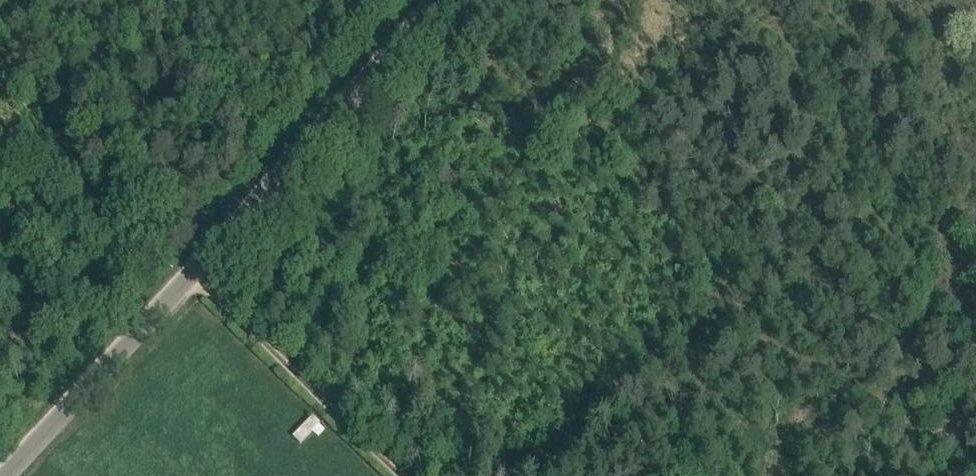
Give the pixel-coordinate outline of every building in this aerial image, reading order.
[(320,425),(319,426),(312,432),(317,438),(324,431),(325,430),(320,425)]
